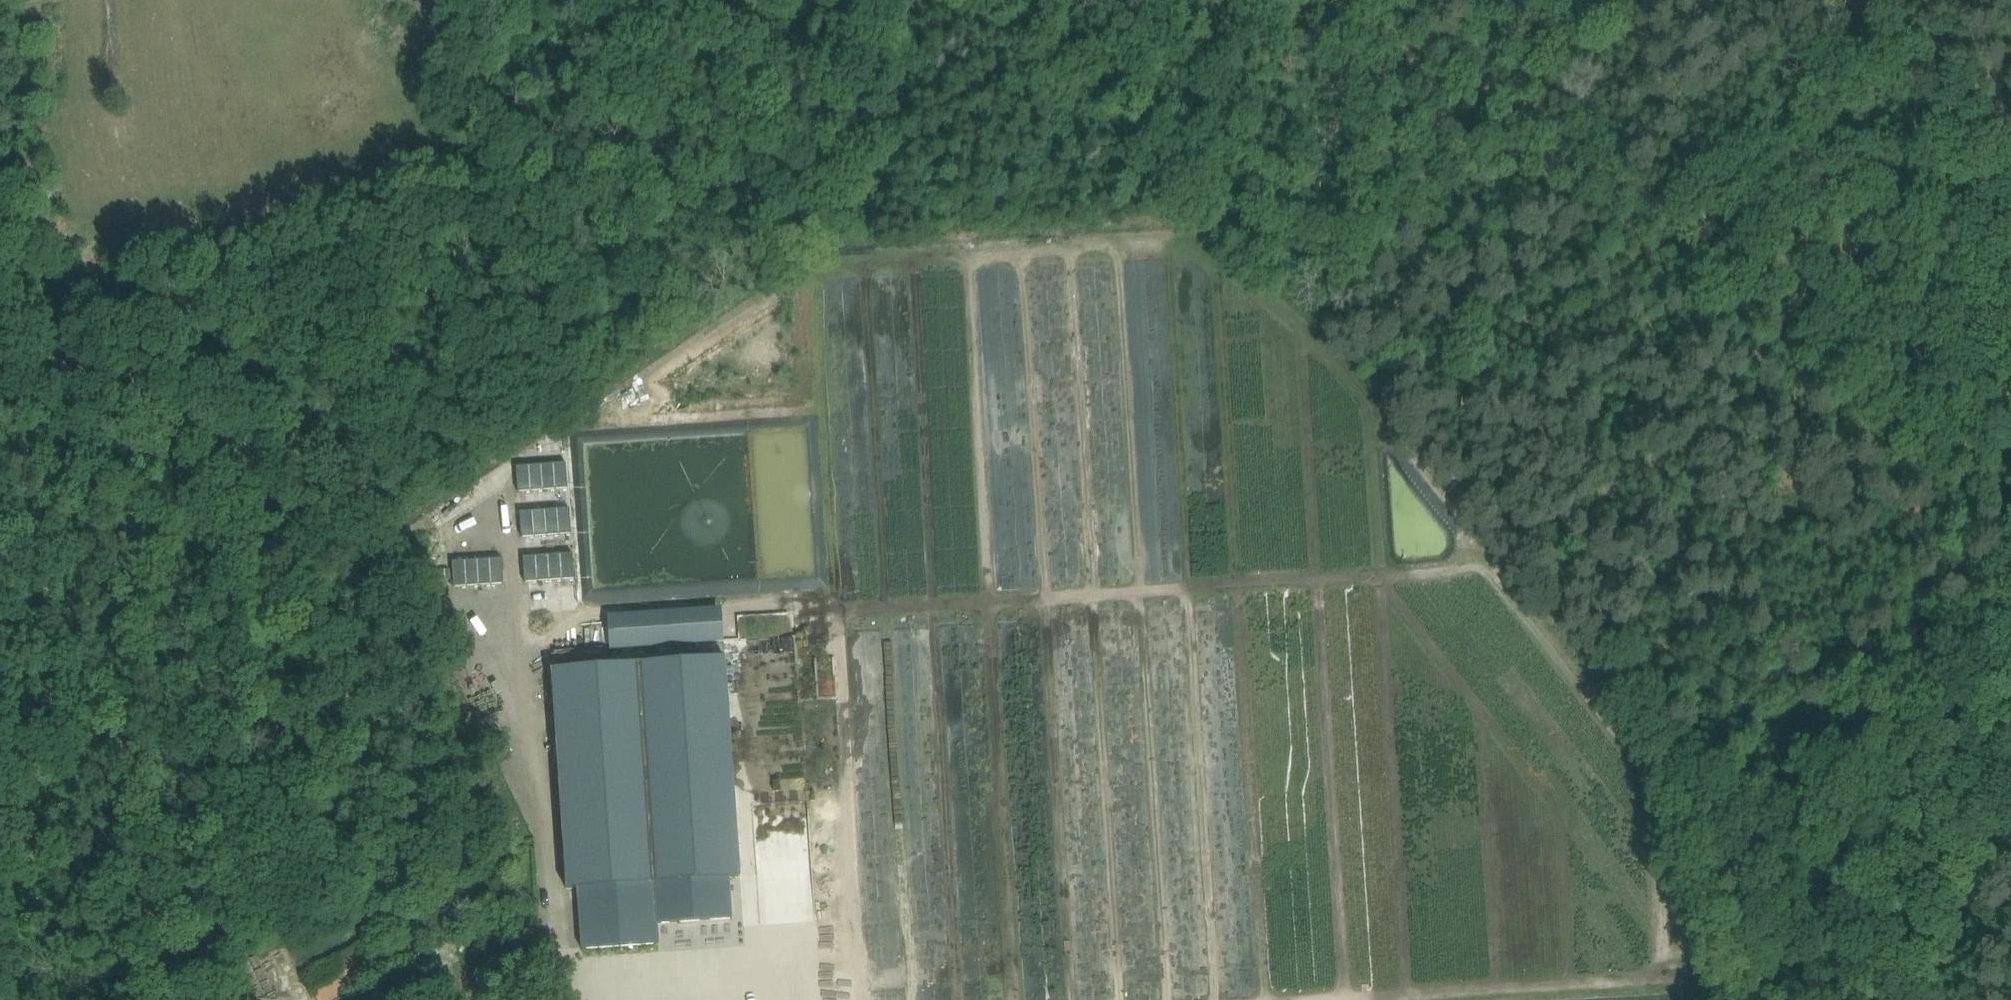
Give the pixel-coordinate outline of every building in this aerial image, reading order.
[(567,490),(565,466),(517,469),(519,493),(567,490)] [(570,534),(568,510),(520,513),(522,537),(570,534)] [(573,578),(571,554),(523,557),(525,581),(573,578)] [(503,582),(501,558),(453,562),(455,586),(503,582)] [(725,641),(723,608),(668,612),(670,645),(725,641)] [(735,919),(732,878),(742,877),(724,656),(551,668),(569,889),(580,888),(584,949),(661,944),(660,924),(735,919)]
